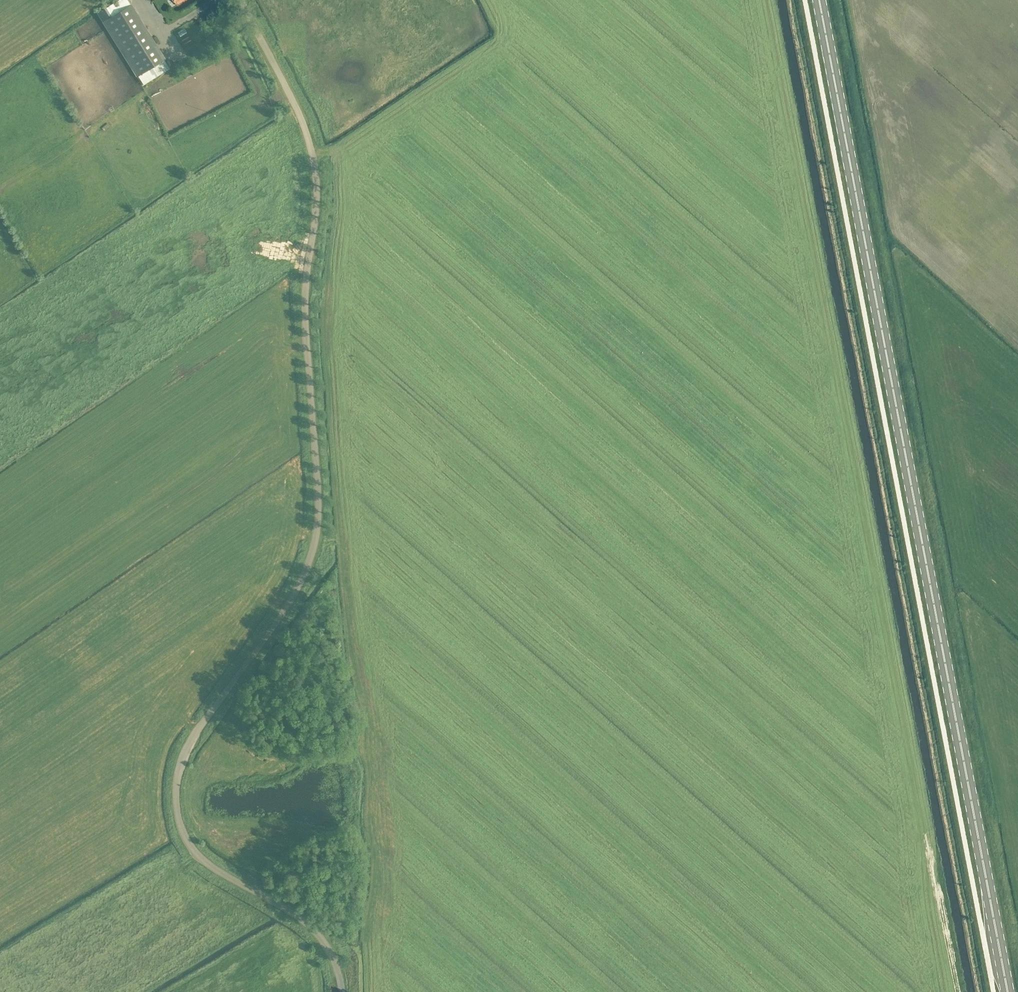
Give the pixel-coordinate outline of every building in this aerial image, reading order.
[(129,6),(131,5),(128,0),(118,0),(98,13),(103,21),(137,76),(163,60),(129,6)] [(150,1),(145,10),(151,13),(156,5),(150,1)] [(221,38),(217,31),(206,39),(210,45),(221,38)]
